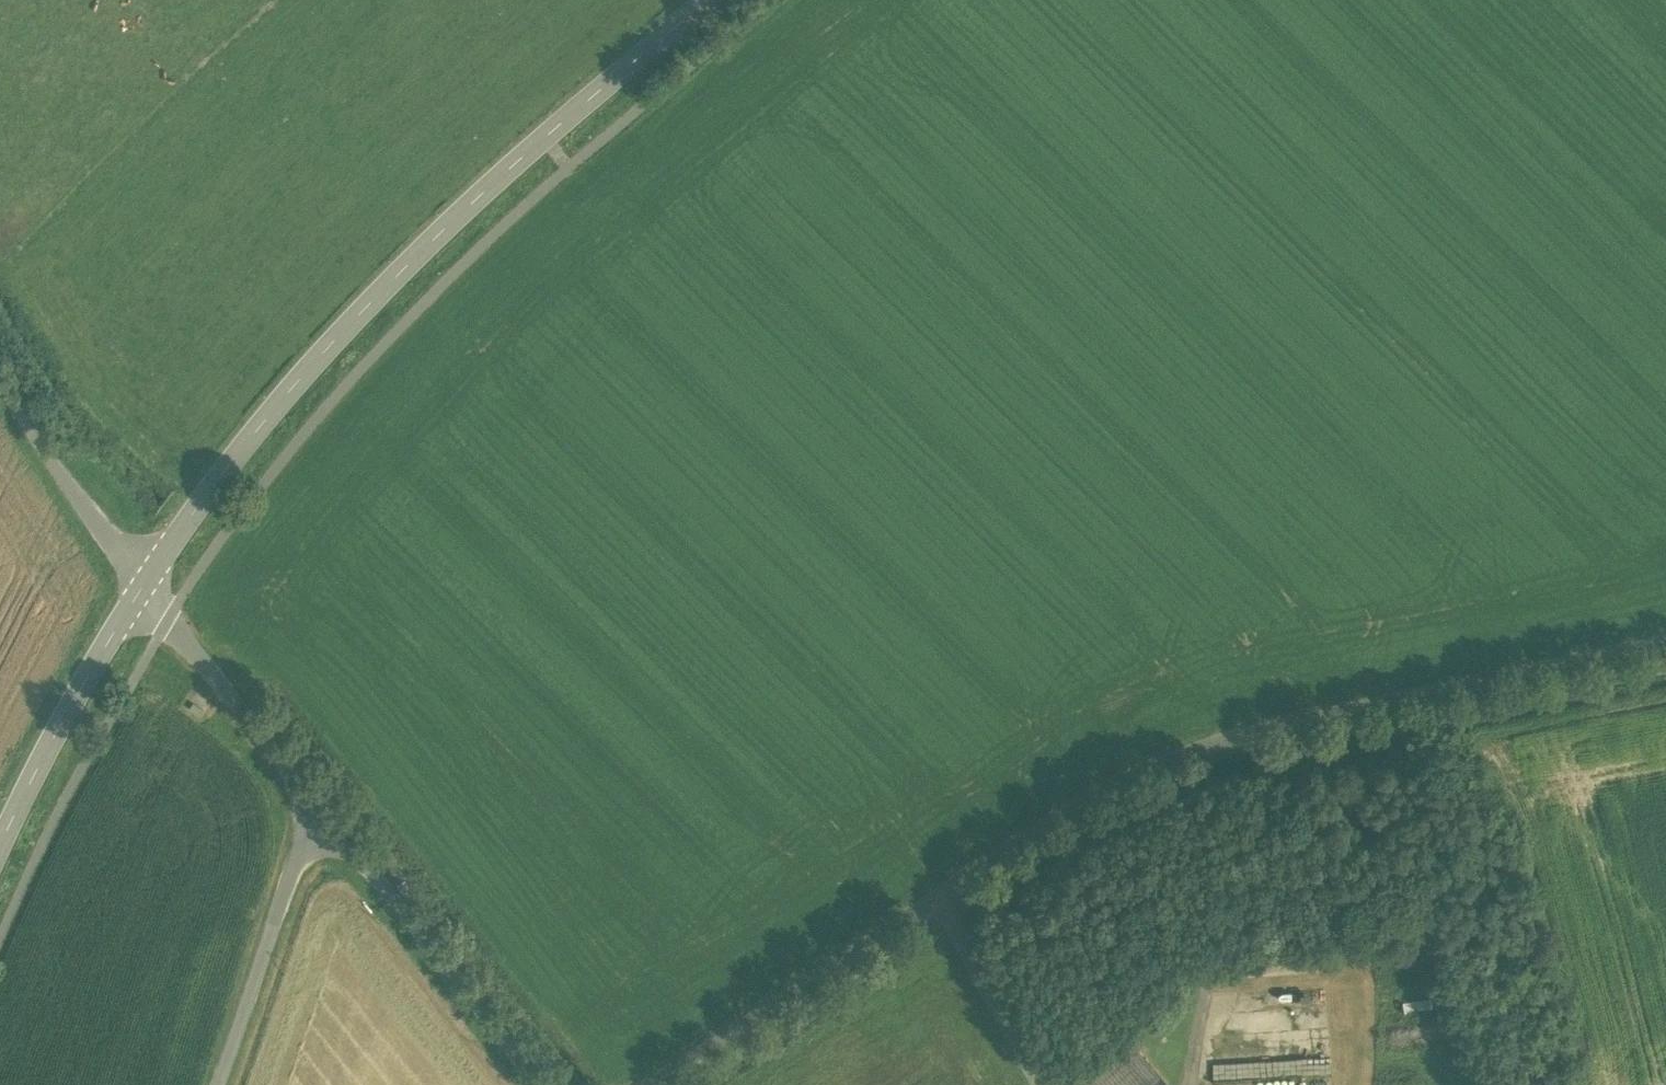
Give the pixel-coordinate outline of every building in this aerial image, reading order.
[(1133,1043),(1084,1084),(1170,1084),(1133,1043)] [(1212,1075),(1253,1073),(1253,1062),(1212,1064),(1212,1075)]
